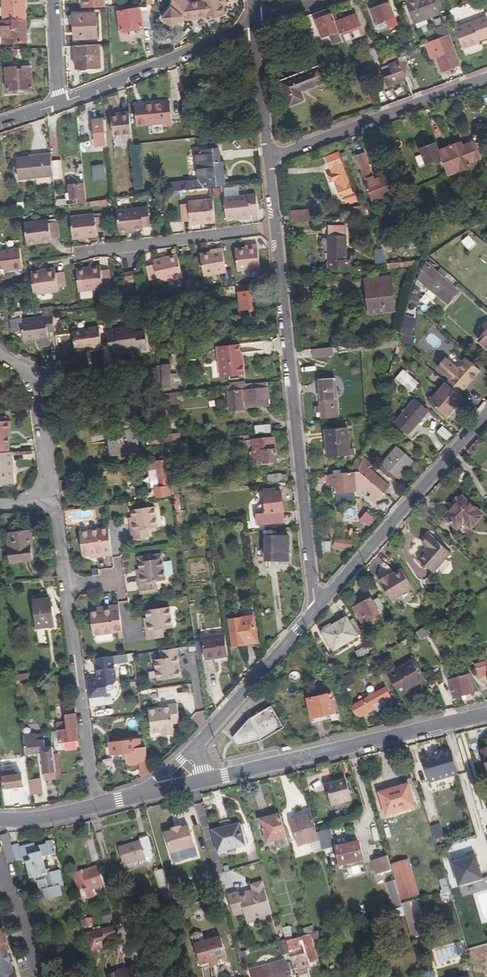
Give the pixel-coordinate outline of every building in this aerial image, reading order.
[(24,0),(3,0),(4,20),(25,19),(24,0)] [(224,0),(202,0),(203,3),(190,4),(187,0),(173,0),(172,6),(163,19),(174,27),(180,19),(198,16),(201,18),(215,17),(215,19),(226,17),(224,0)] [(436,0),(406,0),(415,24),(442,15),(436,0)] [(396,18),(390,3),(372,10),(378,24),(396,18)] [(151,27),(147,8),(118,13),(121,33),(151,27)] [(97,38),(96,14),(74,15),(75,39),(97,38)] [(311,15),(302,18),(307,30),(315,27),(311,15)] [(337,23),(333,15),(321,19),(322,22),(318,24),(323,38),(331,35),(335,45),(343,41),(337,23)] [(343,41),(344,43),(364,35),(357,16),(337,23),(343,41)] [(486,17),(455,28),(462,49),(479,42),(478,40),(486,36),(486,17)] [(26,42),(25,19),(4,20),(2,20),(3,43),(26,42)] [(439,38),(449,34),(445,23),(435,27),(439,38)] [(441,43),(451,39),(449,34),(439,38),(433,40),(435,45),(438,44),(441,52),(444,51),(441,43)] [(442,71),(460,64),(451,39),(441,43),(444,51),(441,52),(436,54),(442,71)] [(407,40),(399,43),(402,49),(409,47),(407,40)] [(99,45),(75,46),(76,68),(100,67),(99,45)] [(366,51),(371,64),(382,60),(377,48),(366,51)] [(400,60),(401,62),(406,60),(403,52),(398,54),(400,60)] [(387,85),(407,78),(406,76),(401,62),(400,60),(384,66),(386,69),(382,71),(387,85)] [(401,62),(406,76),(412,74),(407,60),(406,60),(401,62)] [(14,67),(6,67),(7,90),(31,88),(30,66),(21,67),(21,69),(14,70),(14,67)] [(325,83),(319,67),(279,83),(288,107),(304,100),(301,92),(325,83)] [(202,71),(195,81),(197,83),(196,84),(198,87),(202,83),(207,80),(210,81),(212,79),(202,71)] [(168,124),(165,100),(135,104),(137,124),(162,120),(163,125),(168,124)] [(132,136),(130,115),(121,116),(121,118),(118,118),(112,119),(114,138),(132,136)] [(107,133),(106,121),(103,121),(103,120),(93,121),(95,146),(103,146),(103,149),(106,149),(104,133),(107,133)] [(439,150),(436,143),(420,148),(426,166),(442,161),(439,150)] [(439,150),(442,161),(449,177),(470,169),(468,165),(480,160),(474,143),(462,147),(460,143),(439,150)] [(212,188),(224,187),(223,179),(230,179),(230,177),(230,172),(228,171),(222,171),(220,149),(198,151),(201,180),(187,182),(188,190),(212,188)] [(342,198),(351,195),(354,194),(338,152),(326,156),(333,173),(329,174),(332,181),(338,179),(340,185),(338,187),(342,198)] [(375,179),(364,153),(357,156),(374,199),(391,193),(385,175),(375,179)] [(52,166),(51,156),(17,160),(19,181),(53,178),(52,166)] [(53,178),(54,183),(61,183),(59,165),(52,166),(53,178)] [(104,181),(103,169),(94,170),(95,181),(104,181)] [(178,183),(179,191),(188,190),(187,182),(178,183)] [(82,199),(82,204),(87,204),(85,185),(71,186),(71,200),(82,199)] [(258,214),(257,196),(225,199),(226,220),(252,218),(252,215),(258,214)] [(191,224),(215,222),(213,199),(189,202),(189,206),(182,206),(183,221),(190,220),(191,224)] [(352,216),(369,214),(366,205),(351,207),(352,216)] [(147,207),(116,210),(118,232),(142,229),(142,225),(149,224),(147,207)] [(291,212),(292,222),(316,220),(315,209),(291,212)] [(70,218),(73,239),(97,236),(97,232),(104,231),(103,217),(95,217),(95,214),(70,218)] [(25,224),(28,245),(52,242),(52,239),(59,238),(57,220),(25,224)] [(329,225),(330,268),(347,267),(346,225),(329,225)] [(415,235),(404,239),(407,248),(419,244),(415,235)] [(470,235),(462,241),(469,250),(477,244),(470,235)] [(19,247),(11,248),(11,250),(0,251),(0,268),(8,267),(8,270),(22,268),(19,247)] [(264,270),(261,248),(253,249),(253,251),(239,252),(242,273),(264,270)] [(228,272),(226,252),(218,253),(218,256),(202,257),(204,277),(228,274),(228,272)] [(183,275),(178,256),(154,262),(154,265),(147,267),(150,279),(158,277),(158,280),(183,275)] [(412,260),(386,263),(387,269),(412,267),(412,260)] [(419,279),(427,264),(427,263),(424,261),(416,277),(419,279)] [(420,280),(417,283),(425,290),(428,287),(448,304),(459,292),(427,264),(419,279),(420,280)] [(76,270),(79,291),(103,288),(103,285),(110,284),(109,270),(101,271),(100,268),(76,270)] [(32,273),(34,287),(35,294),(58,291),(58,288),(66,287),(64,273),(57,274),(56,270),(32,273)] [(228,274),(229,286),(238,285),(237,279),(234,279),(233,271),(228,272),(228,274)] [(395,311),(392,277),(366,280),(370,314),(395,311)] [(229,286),(222,287),(222,292),(238,291),(239,299),(239,308),(239,309),(259,307),(257,283),(238,285),(229,286)] [(411,301),(420,303),(422,294),(413,292),(411,301)] [(239,308),(239,299),(231,300),(232,309),(239,308)] [(47,330),(55,330),(53,315),(20,319),(23,339),(38,337),(38,339),(48,338),(47,330)] [(418,317),(406,315),(404,323),(414,326),(411,338),(401,335),(400,341),(404,346),(413,348),(416,338),(413,337),(418,317)] [(404,323),(401,335),(411,338),(414,326),(404,323)] [(107,331),(110,356),(118,355),(118,352),(123,351),(123,353),(134,352),(134,349),(137,349),(137,351),(140,353),(148,352),(145,333),(136,334),(135,327),(107,331)] [(101,347),(99,328),(72,332),(74,347),(88,346),(88,349),(101,347)] [(218,346),(220,366),(224,366),(225,377),(245,374),(244,359),(242,359),(240,344),(218,346)] [(333,348),(313,350),(314,358),(333,356),(333,348)] [(386,370),(391,370),(397,348),(392,349),(386,370)] [(415,364),(401,351),(396,356),(411,369),(415,364)] [(434,366),(436,367),(444,358),(442,356),(434,366)] [(446,377),(462,391),(479,372),(463,357),(455,367),(444,358),(436,367),(447,377),(446,377)] [(158,369),(159,378),(161,393),(164,393),(163,388),(179,386),(178,373),(170,374),(169,364),(158,365),(158,369)] [(158,369),(143,371),(144,380),(159,378),(158,369)] [(404,371),(394,382),(404,391),(407,394),(410,391),(412,392),(419,383),(404,371)] [(333,389),(332,377),(318,379),(321,406),(316,407),(316,412),(321,412),(322,417),(337,416),(335,389),(333,389)] [(443,381),(459,395),(462,391),(446,377),(443,381)] [(394,382),(389,378),(386,385),(399,397),(404,391),(394,382)] [(445,417),(462,397),(459,395),(443,381),(427,400),(445,417)] [(269,405),(267,383),(228,386),(230,412),(245,410),(244,407),(269,405)] [(161,393),(161,420),(165,442),(180,441),(179,432),(170,433),(167,404),(177,403),(176,392),(164,393),(161,393)] [(408,435),(429,411),(416,401),(396,424),(408,435)] [(456,423),(461,418),(454,412),(449,417),(456,423)] [(119,416),(121,426),(135,424),(133,414),(119,416)] [(9,451),(7,431),(10,430),(9,420),(0,420),(0,452),(9,451)] [(135,424),(121,426),(121,432),(109,434),(112,454),(138,451),(135,424)] [(256,434),(271,432),(270,425),(255,426),(256,434)] [(437,432),(448,441),(453,434),(443,426),(437,432)] [(350,449),(348,428),(327,430),(329,457),(351,455),(350,449)] [(250,440),(243,440),(239,441),(240,446),(253,445),(254,458),(260,458),(261,462),(277,461),(274,437),(250,440)] [(414,462),(398,447),(382,465),(393,474),(396,477),(399,479),(414,462)] [(11,451),(9,451),(0,452),(0,484),(12,483),(11,451)] [(32,451),(15,453),(16,461),(33,459),(32,451)] [(373,464),(364,457),(363,462),(369,468),(373,464)] [(141,462),(141,466),(148,466),(148,469),(151,488),(154,488),(155,496),(168,495),(167,486),(171,485),(169,468),(167,468),(166,459),(141,462)] [(357,461),(354,472),(360,472),(363,462),(357,461)] [(360,472),(385,493),(391,487),(369,468),(363,462),(360,472)] [(393,474),(382,465),(379,469),(390,478),(390,477),(393,474)] [(354,472),(333,475),(335,492),(342,492),(342,496),(349,495),(349,490),(357,490),(357,487),(365,486),(374,494),(371,498),(375,503),(385,493),(360,472),(354,472)] [(268,475),(268,483),(283,481),(282,474),(268,475)] [(257,524),(284,521),(280,492),(274,492),(274,490),(264,491),(267,512),(256,513),(257,524)] [(483,515),(463,498),(445,518),(462,533),(469,525),(472,528),(483,515)] [(131,510),(132,518),(132,524),(129,524),(131,540),(148,538),(147,530),(156,529),(154,508),(131,510)] [(108,529),(99,530),(79,533),(82,555),(90,554),(95,554),(95,558),(112,556),(109,539),(108,529)] [(32,559),(29,531),(7,533),(11,562),(32,559)] [(263,538),(261,532),(252,533),(253,540),(263,538)] [(451,554),(430,535),(423,543),(427,548),(417,559),(432,573),(451,554)] [(289,560),(289,536),(266,536),(267,561),(289,560)] [(353,548),(353,539),(336,538),(335,547),(353,548)] [(332,551),(332,541),(322,541),(323,552),(332,551)] [(138,563),(139,570),(140,576),(136,576),(139,592),(140,592),(156,590),(155,581),(164,580),(161,560),(138,563)] [(390,576),(389,575),(380,580),(392,600),(413,588),(402,569),(390,576)] [(55,625),(51,597),(33,600),(37,627),(55,625)] [(379,612),(373,602),(371,598),(361,604),(363,607),(356,611),(364,623),(380,613),(379,612)] [(379,598),(373,602),(379,612),(385,609),(379,598)] [(118,605),(103,608),(104,611),(98,611),(90,613),(93,635),(114,633),(113,631),(121,630),(118,605)] [(146,611),(147,618),(148,624),(144,624),(147,641),(164,639),(163,630),(172,629),(169,608),(146,611)] [(257,642),(253,616),(229,619),(234,645),(257,642)] [(363,633),(355,619),(351,622),(348,617),(326,630),(337,649),(363,633)] [(197,618),(192,619),(196,646),(199,662),(204,661),(197,618)] [(425,627),(417,632),(422,640),(430,635),(425,627)] [(205,659),(229,655),(225,634),(202,637),(205,659)] [(412,644),(408,637),(403,639),(408,647),(412,644)] [(356,659),(366,654),(363,648),(353,653),(356,659)] [(177,649),(159,652),(160,660),(152,661),(156,682),(181,678),(177,649)] [(98,677),(87,678),(92,707),(106,705),(104,696),(108,693),(107,689),(113,689),(112,683),(119,682),(116,663),(123,662),(122,654),(96,657),(98,677)] [(391,679),(401,696),(408,692),(406,689),(426,677),(415,659),(388,675),(389,677),(391,679)] [(485,661),(482,662),(474,664),(473,665),(480,677),(486,675),(486,660),(485,661)] [(385,679),(389,677),(388,675),(384,667),(380,669),(385,679)] [(27,672),(14,674),(15,683),(24,682),(29,681),(27,672)] [(454,697),(480,689),(472,674),(461,677),(459,674),(448,676),(454,697)] [(24,682),(15,683),(16,691),(25,690),(24,682)] [(355,705),(362,717),(376,709),(379,712),(387,707),(384,701),(390,697),(385,689),(355,705)] [(307,700),(312,718),(328,714),(335,712),(330,694),(307,700)] [(180,723),(177,704),(162,706),(163,709),(149,711),(152,734),(163,732),(164,737),(175,736),(173,724),(180,723)] [(351,708),(358,719),(362,717),(355,705),(351,708)] [(237,746),(261,741),(284,727),(271,706),(248,719),(233,737),(237,746)] [(79,728),(77,713),(66,715),(67,721),(57,722),(60,741),(63,741),(64,746),(66,747),(81,745),(80,738),(78,738),(77,728),(79,728)] [(36,734),(22,737),(25,754),(37,752),(38,761),(43,761),(45,781),(58,779),(53,748),(45,750),(44,741),(37,742),(36,734)] [(142,775),(150,774),(146,745),(141,746),(140,738),(111,743),(113,753),(123,751),(124,756),(126,755),(127,762),(131,764),(136,764),(140,760),(142,775)] [(422,760),(429,784),(458,775),(451,752),(442,755),(441,752),(431,755),(432,758),(422,760)] [(14,775),(14,770),(2,771),(4,789),(23,786),(22,774),(14,775)] [(40,779),(28,780),(30,795),(42,793),(40,779)] [(352,801),(347,781),(326,787),(332,807),(352,801)] [(415,809),(409,787),(380,795),(386,818),(415,809)] [(315,855),(323,853),(318,835),(310,810),(296,814),(298,821),(291,823),(299,849),(312,845),(315,855)] [(287,838),(280,816),(261,822),(268,844),(287,838)] [(222,830),(214,832),(218,853),(227,850),(228,854),(236,852),(235,849),(244,846),(239,826),(231,828),(230,821),(220,823),(222,830)] [(171,855),(195,848),(189,830),(181,832),(181,831),(173,833),(173,835),(165,837),(171,855)] [(8,866),(21,862),(22,865),(25,865),(29,879),(35,878),(40,893),(43,892),(46,901),(55,899),(55,898),(63,896),(60,887),(64,886),(59,871),(47,874),(42,859),(55,855),(52,842),(46,843),(46,845),(35,849),(33,845),(19,849),(17,846),(11,847),(8,836),(0,838),(0,839),(8,866)] [(123,867),(153,859),(151,853),(151,851),(148,838),(139,841),(140,844),(118,849),(123,867)] [(339,868),(364,863),(360,842),(334,848),(339,868)] [(195,848),(171,855),(174,865),(197,858),(195,848)] [(452,865),(459,887),(483,880),(475,857),(467,860),(467,863),(461,865),(460,862),(452,865)] [(377,876),(391,871),(388,858),(373,862),(377,876)] [(395,885),(401,904),(419,898),(408,865),(394,869),(398,883),(395,885)] [(103,887),(97,868),(74,875),(79,892),(86,890),(88,898),(95,897),(93,890),(103,887)] [(172,900),(163,870),(154,873),(163,903),(172,900)] [(167,879),(171,892),(180,889),(176,875),(167,879)] [(239,894),(227,897),(233,918),(244,914),(245,917),(253,915),(255,920),(272,915),(262,880),(250,883),(253,892),(254,895),(245,897),(240,899),(239,894)] [(443,892),(449,890),(446,880),(440,882),(443,892)] [(392,882),(386,884),(389,891),(394,890),(392,882)] [(450,893),(439,897),(442,906),(452,903),(450,893)] [(405,916),(412,940),(417,939),(408,907),(403,909),(405,916)] [(394,920),(405,916),(403,909),(391,913),(394,920)] [(486,941),(486,912),(479,914),(486,941)] [(391,913),(385,915),(388,922),(394,920),(391,913)] [(253,915),(245,917),(247,925),(256,923),(255,920),(253,915)] [(84,927),(91,925),(89,917),(82,920),(84,927)] [(293,939),(289,927),(283,929),(286,941),(293,939)] [(313,927),(302,930),(304,936),(315,933),(313,927)] [(16,972),(14,973),(6,944),(8,943),(4,929),(0,930),(0,976),(18,976),(16,972)] [(102,932),(105,944),(117,940),(113,929),(102,932)] [(101,930),(86,935),(94,961),(100,959),(98,952),(105,950),(104,945),(105,945),(105,944),(102,932),(101,930)] [(316,936),(312,937),(314,946),(321,944),(318,935),(316,936)] [(304,938),(305,942),(312,965),(319,963),(314,946),(312,937),(304,938)] [(201,966),(209,964),(215,962),(216,965),(228,961),(221,938),(195,946),(201,966)] [(289,950),(293,949),(292,946),(305,942),(304,938),(287,943),(289,950)] [(286,941),(279,943),(283,956),(290,955),(289,950),(287,943),(286,941)] [(290,955),(292,959),(294,958),(297,967),(298,967),(300,971),(307,969),(306,965),(308,964),(302,946),(293,949),(289,950),(290,955)] [(286,961),(251,971),(253,976),(291,976),(286,961)] [(134,967),(116,972),(116,974),(107,976),(137,976),(134,967)]
